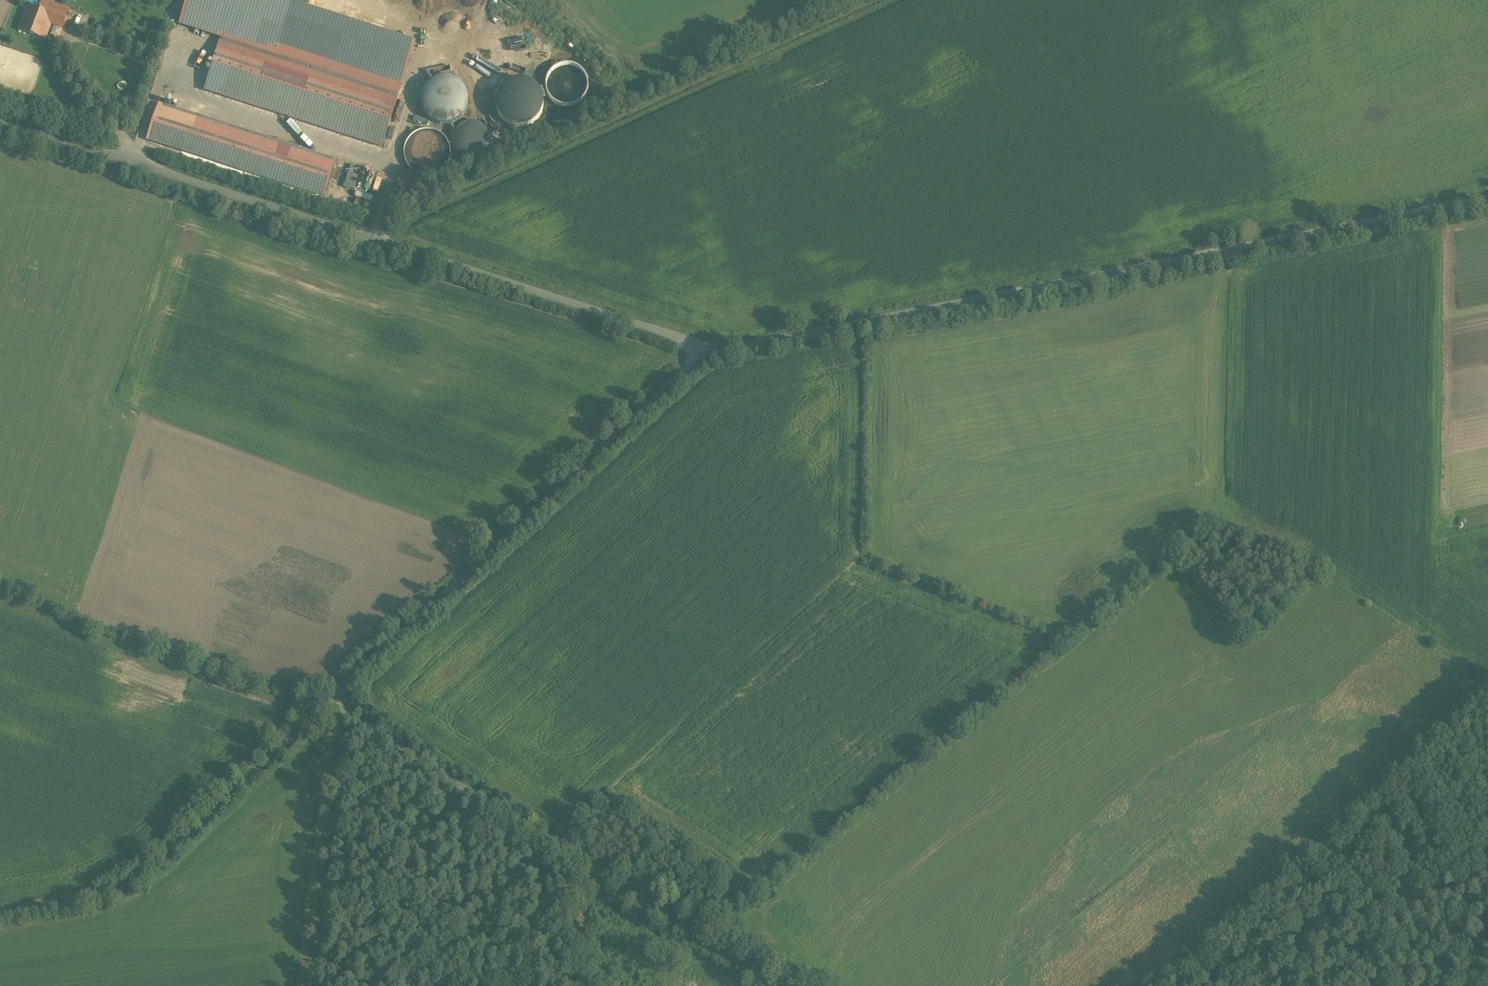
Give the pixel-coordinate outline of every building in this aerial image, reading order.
[(272,0),(187,0),(179,25),(398,95),(399,96),(415,46),(272,0)] [(419,16),(426,16),(426,18),(435,19),(446,23),(453,2),(447,0),(420,0),(419,16)] [(450,47),(467,50),(478,3),(465,0),(461,0),(450,47)] [(68,12),(44,3),(40,12),(29,8),(21,29),(45,39),(51,23),(62,27),(68,12)] [(398,95),(223,39),(206,91),(382,147),(398,95)] [(545,83),(546,90),(549,96),(553,102),(559,105),(566,106),(573,105),(579,102),(584,97),(587,91),(588,84),(586,77),(583,71),(578,67),(571,64),(564,64),(557,66),(552,70),(547,76),(545,83)] [(466,109),(468,100),(466,91),(461,84),(453,79),(444,77),(435,79),(427,84),(422,92),(421,101),(423,110),(428,118),(436,123),(445,124),(454,122),(461,117),(466,109)] [(542,113),(544,104),(542,95),(536,88),(529,83),(520,81),(511,83),(503,88),(498,96),(496,105),(498,114),(504,122),(511,127),(521,129),(530,127),(537,121),(542,113)] [(399,102),(394,120),(399,121),(405,103),(399,102)] [(336,160),(158,103),(146,141),(323,198),(336,160)] [(489,147),(491,140),(489,133),(485,127),(479,123),(472,122),(465,124),(459,128),(455,134),(453,141),(455,148),(459,154),(465,158),(472,159),(480,158),(485,154),(489,147)] [(391,128),(387,139),(392,140),(396,129),(391,128)] [(449,161),(450,152),(448,143),(443,136),(436,131),(427,129),(418,131),(410,137),(405,144),(404,153),(406,162),(411,170),(419,174),(428,176),(436,174),(444,169),(449,161)] [(372,202),(373,197),(357,191),(355,197),(372,202)]
